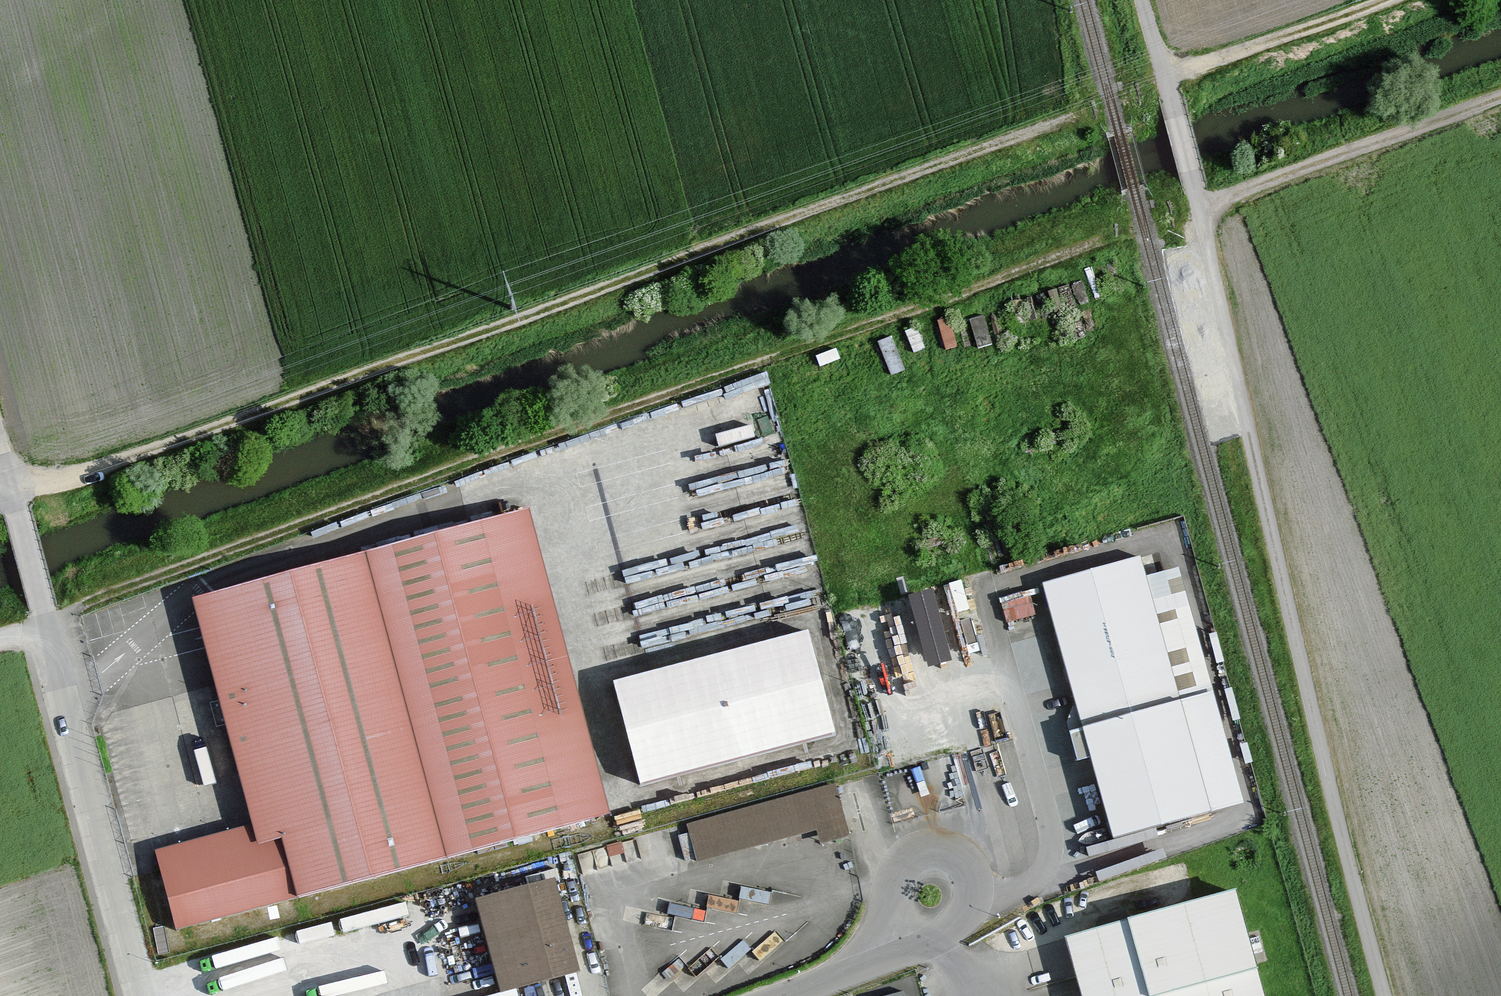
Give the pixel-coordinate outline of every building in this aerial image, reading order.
[(612,818),(535,514),(194,605),(253,827),(259,849),(285,843),(301,900),(300,901),(612,818)] [(1142,558),(1043,586),(1117,843),(1215,815),(1159,620),(1146,578),(1142,558)] [(1191,610),(1179,568),(1146,578),(1159,620),(1191,610)] [(917,659),(952,651),(934,581),(900,589),(917,659)] [(1270,822),(1216,631),(1205,634),(1259,825),(1270,822)] [(813,636),(615,687),(642,791),(842,741),(813,636)] [(1236,773),(1200,649),(1179,655),(1215,778),(1236,773)] [(837,779),(682,821),(694,868),(819,834),(823,847),(853,839),(837,779)] [(253,827),(154,853),(176,934),(300,901),(285,843),(259,849),(253,827)] [(477,905),(501,995),(508,995),(585,978),(556,882),(477,905)] [(1069,941),(1085,995),(1264,995),(1259,976),(1264,974),(1242,893),(1132,923),(1069,941)] [(272,933),(207,949),(211,965),(276,949),(272,933)]
